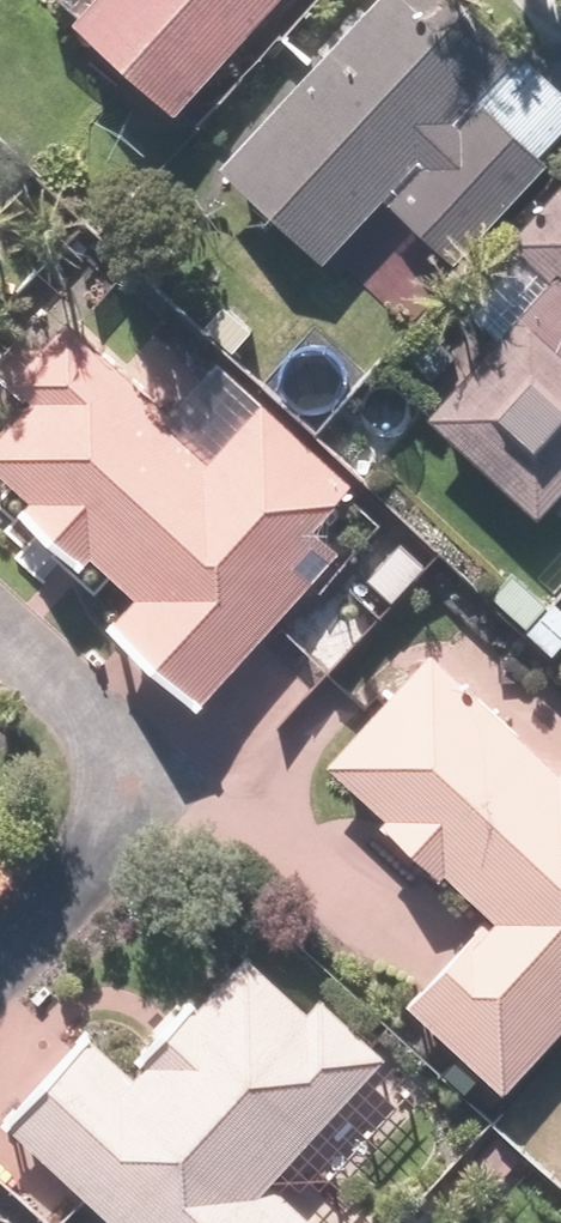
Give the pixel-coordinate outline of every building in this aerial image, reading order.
[(53,31),(157,129),(279,0),(83,0),(53,31)] [(560,145),(560,118),(436,0),(370,0),(204,176),(308,274),(367,211),(437,276),(560,145)] [(514,256),(420,360),(450,386),(417,422),(529,523),(560,488),(560,178),(501,244),(514,256)] [(80,347),(0,429),(0,490),(20,510),(13,518),(70,573),(77,566),(116,603),(94,626),(181,710),(325,561),(299,536),(339,494),(210,370),(159,423),(80,347)] [(305,431),(347,389),(316,358),(274,401),(305,431)] [(504,581),(482,601),(545,668),(560,653),(560,616),(548,602),(535,614),(504,581)] [(426,657),(317,768),(373,824),(359,838),(413,891),(429,874),(481,925),(397,1010),(485,1096),(560,1019),(560,758),(545,774),(426,657)] [(0,1126),(0,1133),(95,1222),(301,1222),(266,1190),(382,1067),(314,1003),(296,1023),(234,964),(125,1080),(82,1039),(0,1126)]
